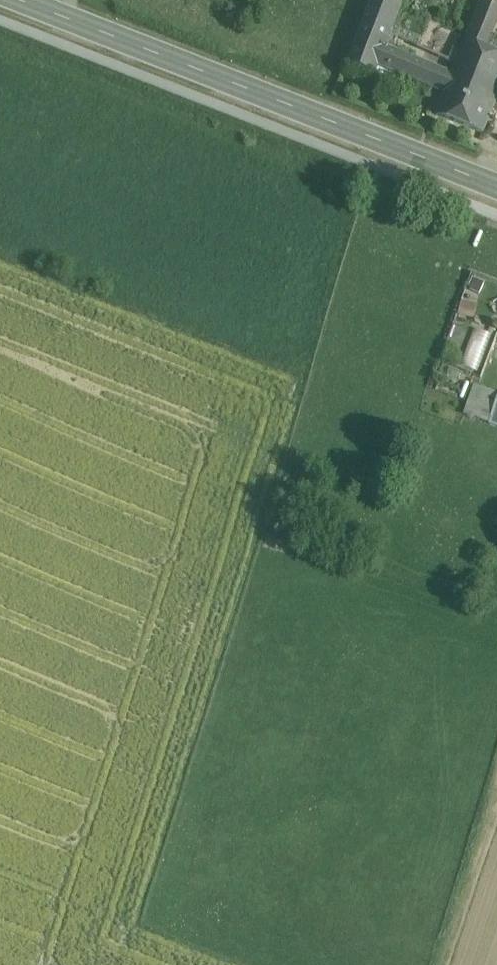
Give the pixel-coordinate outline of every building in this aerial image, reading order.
[(348,64),(390,81),(394,73),(401,54),(385,48),(403,2),(398,0),(373,0),(348,64)] [(482,2),(466,43),(485,51),(496,22),(496,8),(482,2)] [(466,43),(453,75),(445,94),(437,115),(483,134),(496,100),(496,55),(485,51),(466,43)] [(453,75),(401,54),(394,73),(445,94),(453,75)] [(462,363),(478,369),(491,332),(474,327),(462,363)] [(476,386),(465,414),(477,418),(487,390),(476,386)] [(487,390),(477,418),(477,419),(496,426),(496,394),(487,390)]
